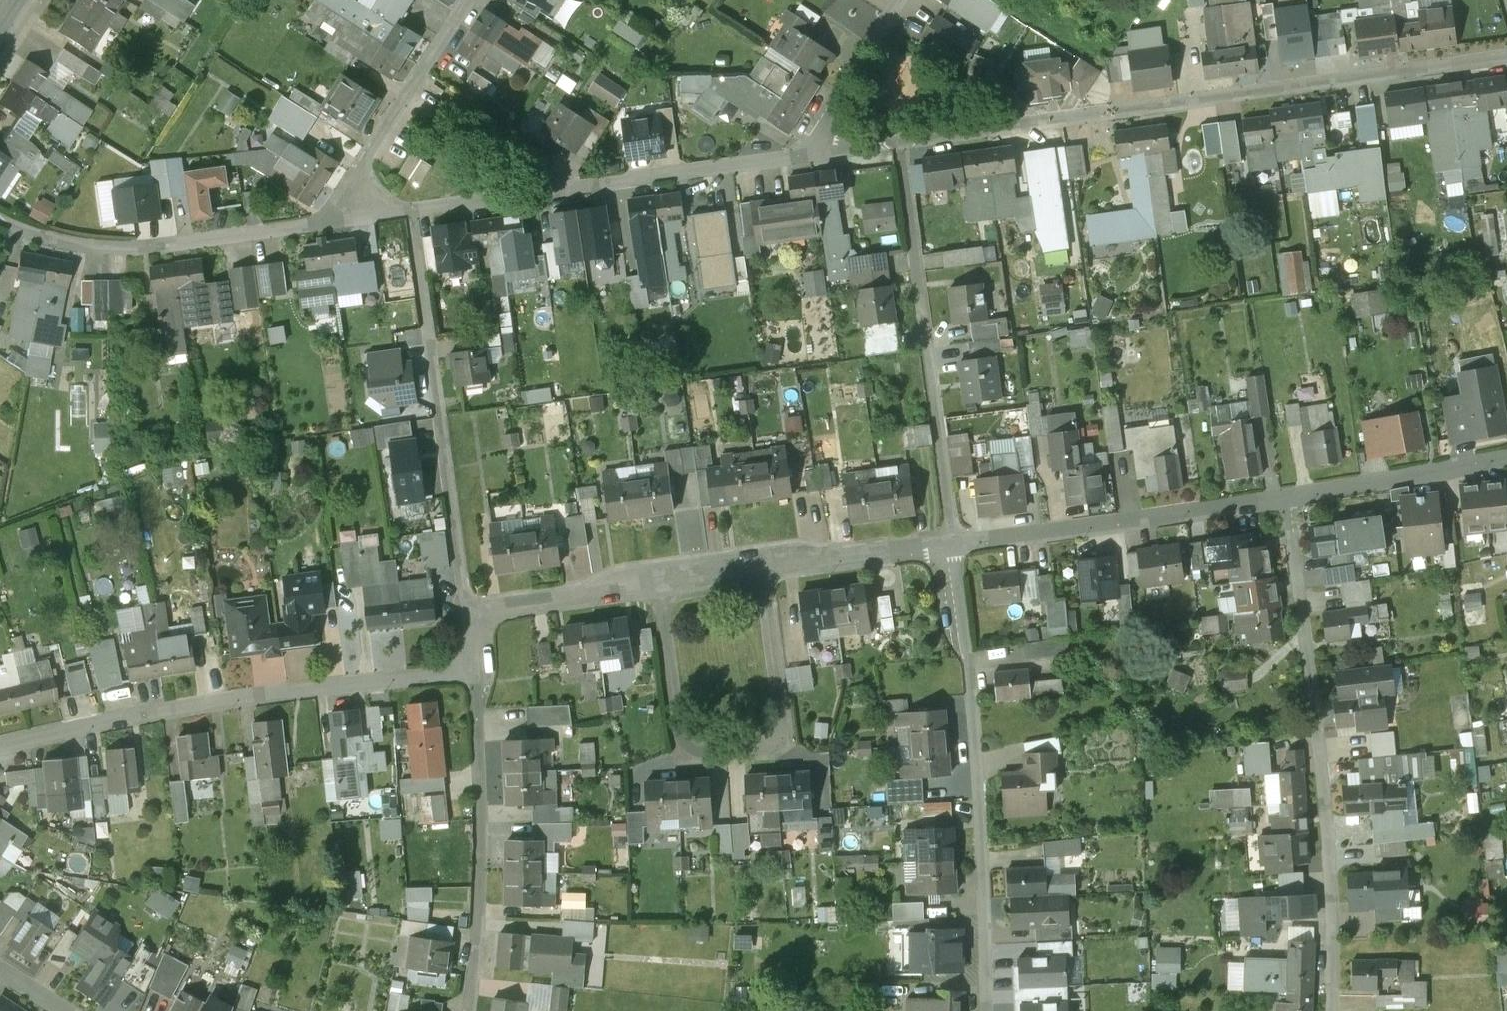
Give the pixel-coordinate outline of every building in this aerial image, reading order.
[(77,5),(107,25),(124,0),(80,0),(77,5)] [(150,0),(147,0),(141,9),(161,21),(167,11),(150,0)] [(549,14),(558,0),(528,0),(549,14)] [(990,0),(945,0),(989,29),(1002,8),(990,0)] [(1013,0),(1000,0),(998,3),(1014,13),(1019,4),(1013,0)] [(1361,10),(1372,9),(1374,20),(1356,22),(1361,56),(1398,51),(1391,0),(1360,0),(1361,10)] [(1398,51),(1423,48),(1420,23),(1419,23),(1418,11),(1419,11),(1418,1),(1410,2),(1410,0),(1391,0),(1398,51)] [(1234,3),(1222,4),(1232,75),(1257,71),(1247,2),(1234,3)] [(1215,40),(1210,41),(1210,44),(1202,45),(1207,78),(1232,75),(1222,4),(1212,6),(1205,7),(1207,19),(1212,19),(1215,40)] [(107,25),(77,5),(60,32),(90,52),(107,25)] [(1307,6),(1274,10),(1281,67),(1298,65),(1297,60),(1314,57),(1309,17),(1307,6)] [(1419,11),(1418,11),(1419,23),(1420,23),(1423,48),(1456,43),(1451,7),(1419,11)] [(815,26),(788,9),(781,20),(788,24),(788,23),(808,36),(815,26)] [(505,23),(485,10),(471,31),(510,56),(511,56),(526,65),(541,42),(526,32),(523,37),(504,25),(505,23)] [(1341,13),(1309,17),(1314,57),(1346,53),(1341,13)] [(965,35),(938,18),(925,37),(952,55),(965,35)] [(390,34),(371,22),(365,32),(384,44),(390,34)] [(419,37),(397,23),(390,34),(384,44),(405,58),(419,37)] [(808,36),(788,23),(788,24),(772,48),(801,67),(816,77),(826,62),(829,63),(833,62),(836,58),(835,54),(808,36)] [(510,56),(471,31),(458,52),(478,65),(485,54),(504,66),(510,56)] [(384,44),(365,32),(359,43),(377,55),(378,55),(384,44)] [(384,44),(378,55),(377,55),(370,66),(391,80),(405,58),(384,44)] [(1167,48),(1130,53),(1134,78),(1135,89),(1172,83),(1167,48)] [(1130,53),(1118,55),(1121,79),(1134,78),(1130,53)] [(520,62),(510,56),(504,66),(513,72),(520,62)] [(1100,71),(1081,58),(1073,69),(1066,65),(1070,90),(1082,98),(1100,71)] [(1059,59),(1025,64),(1026,70),(1016,72),(1019,90),(1029,89),(1031,103),(1046,101),(1046,97),(1060,94),(1059,91),(1069,89),(1070,90),(1066,65),(1066,64),(1060,65),(1059,59)] [(47,75),(26,61),(12,82),(34,96),(40,86),(47,75)] [(126,75),(107,63),(100,73),(119,86),(126,75)] [(795,77),(777,66),(763,87),(803,113),(823,82),(816,77),(801,67),(795,77)] [(493,84),(473,71),(467,81),(486,94),(493,84)] [(575,93),(582,80),(565,71),(558,83),(575,93)] [(741,78),(679,75),(679,102),(689,107),(712,121),(728,97),(741,78)] [(1449,84),(1461,169),(1480,166),(1478,149),(1490,147),(1487,121),(1486,110),(1506,107),(1505,104),(1506,104),(1506,95),(1504,76),(1449,84)] [(379,99),(343,77),(323,108),(323,109),(358,131),(379,99)] [(624,92),(602,77),(593,91),(616,105),(624,92)] [(763,87),(746,77),(741,77),(741,78),(728,97),(752,113),(756,107),(763,111),(760,116),(789,134),(803,113),(763,87)] [(12,82),(0,101),(0,105),(20,117),(27,106),(34,96),(12,82)] [(1449,84),(1423,88),(1427,114),(1428,123),(1436,172),(1445,171),(1444,165),(1460,162),(1449,84)] [(58,98),(40,86),(34,96),(52,108),(58,98)] [(1423,88),(1384,93),(1389,128),(1428,123),(1427,114),(1423,88)] [(323,108),(295,90),(288,101),(316,119),(323,109),(323,108)] [(52,108),(34,96),(27,106),(45,118),(52,108)] [(1320,103),(1294,106),(1301,159),(1307,194),(1363,185),(1366,201),(1383,199),(1375,149),(1335,154),(1336,157),(1327,158),(1325,150),(1326,149),(1320,103)] [(589,122),(561,104),(542,134),(574,154),(585,137),(593,125),(589,122)] [(1373,104),(1354,107),(1360,143),(1378,140),(1373,104)] [(672,106),(657,109),(658,115),(660,115),(664,145),(677,143),(672,106)] [(1294,106),(1269,109),(1270,116),(1276,162),(1301,159),(1294,106)] [(81,113),(72,107),(66,116),(75,122),(81,113)] [(611,121),(596,111),(589,122),(593,125),(585,137),(596,144),(611,121)] [(658,115),(624,120),(629,159),(665,154),(664,145),(660,115),(658,115)] [(1270,116),(1243,119),(1250,171),(1277,167),(1276,162),(1270,116)] [(1165,126),(1140,129),(1144,154),(1156,152),(1169,150),(1165,126)] [(1140,129),(1113,133),(1116,158),(1120,157),(1121,168),(1129,167),(1135,211),(1087,218),(1091,246),(1156,236),(1153,216),(1147,175),(1147,176),(1144,154),(1140,129)] [(338,163),(317,149),(309,161),(273,137),(267,149),(268,149),(284,159),(324,185),(338,163)] [(6,144),(0,154),(0,155),(7,160),(7,161),(25,173),(32,161),(6,144)] [(1081,145),(1064,148),(1069,178),(1085,176),(1081,145)] [(1011,147),(986,151),(996,219),(1004,218),(1008,217),(1002,174),(1015,172),(1011,147)] [(72,162),(52,148),(45,158),(65,172),(72,162)] [(1064,148),(1046,151),(1050,180),(1069,178),(1064,148)] [(284,159),(268,149),(267,149),(248,152),(249,162),(278,181),(276,184),(310,206),(324,185),(284,159)] [(996,219),(986,151),(961,154),(964,179),(978,177),(984,221),(996,219)] [(248,152),(236,153),(237,163),(249,162),(248,152)] [(1156,152),(1144,154),(1147,176),(1147,175),(1159,174),(1156,152)] [(432,166),(412,153),(399,174),(419,186),(432,166)] [(955,154),(922,159),(926,191),(959,187),(955,154)] [(182,158),(166,160),(172,198),(187,196),(184,173),(182,158)] [(226,167),(184,173),(187,196),(191,223),(214,220),(209,190),(229,187),(226,167)] [(839,171),(814,174),(817,199),(820,221),(823,239),(835,237),(837,237),(831,197),(842,196),(839,171)] [(814,174),(789,178),(792,203),(805,201),(817,199),(814,174)] [(114,182),(119,224),(159,219),(154,177),(114,182)] [(680,193),(655,197),(659,222),(671,220),(684,218),(680,193)] [(655,196),(629,200),(642,283),(641,283),(641,285),(642,285),(643,286),(668,283),(668,282),(667,271),(665,260),(662,244),(659,222),(655,197),(655,196)] [(39,197),(28,214),(43,224),(54,206),(39,197)] [(817,199),(805,201),(808,223),(820,221),(817,199)] [(891,204),(862,207),(866,234),(895,230),(891,204)] [(605,208),(577,212),(584,260),(596,258),(597,266),(602,269),(609,268),(613,263),(605,208)] [(726,210),(691,215),(700,278),(714,276),(715,281),(736,278),(733,259),(726,210)] [(558,263),(584,260),(577,212),(551,216),(558,263)] [(522,215),(497,219),(500,244),(512,243),(525,240),(522,215)] [(1005,227),(1004,218),(996,219),(997,228),(1005,227)] [(496,219),(471,223),(473,236),(474,236),(475,248),(476,248),(489,246),(500,244),(497,219),(496,219)] [(996,219),(984,221),(986,230),(997,228),(996,219)] [(671,220),(659,222),(662,244),(674,242),(671,220)] [(463,224),(433,228),(434,236),(440,272),(470,268),(469,263),(478,262),(476,248),(475,248),(474,236),(473,236),(465,237),(463,224)] [(434,236),(422,238),(427,274),(440,272),(434,236)] [(835,237),(823,239),(827,265),(838,263),(835,237)] [(354,239),(330,242),(333,267),(336,289),(338,308),(356,306),(355,299),(349,300),(344,266),(358,264),(354,239)] [(330,242),(305,246),(308,270),(321,269),(333,267),(330,242)] [(512,243),(500,244),(504,266),(515,264),(512,243)] [(554,243),(542,245),(547,280),(559,278),(554,243)] [(500,244),(489,246),(496,298),(509,296),(504,266),(500,244)] [(980,247),(942,252),(944,269),(982,264),(980,247)] [(1306,248),(1281,252),(1288,294),(1312,291),(1306,248)] [(907,250),(894,252),(895,268),(909,267),(907,250)] [(26,280),(24,289),(21,288),(11,337),(30,341),(45,258),(20,254),(16,278),(26,280)] [(745,257),(733,259),(736,278),(738,294),(750,292),(745,257)] [(30,341),(30,342),(60,348),(64,326),(57,324),(62,295),(58,295),(60,287),(65,288),(70,263),(45,258),(30,341)] [(676,258),(665,260),(667,271),(678,269),(676,258)] [(225,283),(203,286),(199,260),(175,263),(175,264),(179,290),(182,311),(184,324),(230,317),(225,283)] [(282,263),(255,267),(259,296),(286,292),(282,263)] [(175,264),(150,268),(153,293),(166,291),(179,290),(175,264)] [(254,267),(230,271),(235,306),(259,303),(254,267)] [(333,267),(321,269),(324,291),(336,289),(333,267)] [(809,270),(811,294),(831,293),(829,268),(809,270)] [(887,273),(865,276),(866,289),(889,286),(887,273)] [(88,279),(89,315),(139,313),(138,277),(88,279)] [(517,281),(507,282),(509,293),(519,292),(517,281)] [(1062,282),(1039,284),(1041,308),(1064,306),(1062,282)] [(982,284),(950,288),(954,323),(986,319),(982,284)] [(866,289),(857,290),(862,325),(894,321),(889,286),(866,289)] [(179,290),(166,291),(170,313),(182,311),(179,290)] [(1357,293),(1358,315),(1391,313),(1390,291),(1357,293)] [(183,328),(172,330),(175,341),(185,339),(183,328)] [(499,334),(471,338),(473,350),(485,348),(501,346),(499,334)] [(400,348),(366,352),(368,367),(402,362),(400,348)] [(473,350),(450,354),(452,368),(455,368),(458,385),(489,381),(485,348),(473,350)] [(994,356),(959,361),(965,401),(999,397),(994,356)] [(368,367),(367,367),(369,381),(368,381),(370,395),(379,402),(398,399),(399,405),(416,402),(413,376),(404,371),(403,362),(402,362),(368,367)] [(1263,377),(1247,379),(1253,418),(1269,416),(1263,377)] [(870,383),(863,384),(865,398),(872,397),(870,383)] [(865,398),(863,384),(857,385),(859,399),(865,398)] [(526,388),(527,402),(558,400),(557,387),(526,388)] [(1500,397),(1474,402),(1478,421),(1468,423),(1471,438),(1506,432),(1500,397)] [(753,400),(746,401),(748,415),(755,414),(753,400)] [(746,401),(739,402),(741,416),(748,415),(746,401)] [(1039,403),(1026,405),(1031,438),(1044,436),(1039,403)] [(1226,405),(1210,408),(1214,435),(1222,434),(1230,432),(1228,422),(1226,405)] [(1299,405),(1285,407),(1288,426),(1302,424),(1299,405)] [(1417,412),(1374,420),(1375,425),(1380,456),(1424,448),(1417,412)] [(1075,413),(1047,417),(1055,470),(1067,468),(1083,466),(1083,464),(1075,413)] [(1118,415),(1104,417),(1109,452),(1123,450),(1118,415)] [(636,416),(629,417),(631,431),(638,430),(636,416)] [(629,417),(622,418),(624,432),(631,431),(629,417)] [(1253,418),(1228,422),(1230,432),(1222,434),(1226,463),(1222,464),(1223,472),(1228,471),(1229,481),(1262,475),(1253,418)] [(97,453),(114,454),(116,420),(99,419),(97,453)] [(410,422),(374,427),(378,450),(390,448),(390,447),(414,444),(410,422)] [(938,442),(935,422),(906,427),(909,446),(938,442)] [(1174,424),(1150,428),(1150,425),(1125,428),(1128,449),(1133,449),(1138,478),(1146,477),(1148,492),(1165,489),(1183,487),(1174,424)] [(1375,425),(1362,428),(1367,458),(1380,456),(1375,425)] [(1335,427),(1312,431),(1312,434),(1310,434),(1312,443),(1303,444),(1306,467),(1340,462),(1335,427)] [(518,433),(511,434),(513,448),(520,447),(518,433)] [(513,448),(511,434),(504,435),(506,449),(513,448)] [(414,444),(390,447),(390,448),(394,474),(391,475),(394,491),(396,491),(399,506),(423,502),(419,481),(423,480),(420,460),(416,461),(414,444)] [(987,446),(974,447),(977,477),(990,476),(987,446)] [(693,448),(679,450),(683,474),(696,472),(693,448)] [(785,448),(773,449),(774,461),(787,460),(785,448)] [(753,452),(721,456),(728,504),(760,499),(755,464),(753,452)] [(1016,453),(994,456),(997,487),(989,488),(992,513),(1025,509),(1021,474),(1019,474),(1016,453)] [(774,461),(755,464),(760,499),(791,495),(787,460),(774,461)] [(1101,462),(1083,464),(1083,466),(1067,468),(1073,503),(1107,498),(1101,462)] [(827,463),(814,465),(819,490),(832,488),(827,463)] [(668,464),(656,466),(657,478),(669,476),(668,464)] [(907,466),(876,470),(882,517),(914,513),(907,466)] [(713,470),(696,472),(701,507),(718,505),(713,470)] [(876,470),(844,475),(851,522),(882,517),(876,470)] [(616,471),(604,473),(606,485),(618,483),(616,471)] [(657,478),(638,480),(642,516),(674,512),(669,476),(657,478)] [(618,483),(606,485),(611,520),(642,516),(638,480),(618,483)] [(1483,485),(1487,531),(1506,529),(1506,498),(1505,483),(1483,485)] [(1483,485),(1459,487),(1464,533),(1487,531),(1483,485)] [(1408,487),(1390,490),(1391,501),(1402,500),(1402,498),(1409,498),(1408,487)] [(1409,498),(1402,498),(1402,500),(1408,556),(1442,552),(1441,546),(1436,495),(1409,498)] [(554,516),(542,518),(544,530),(556,528),(554,516)] [(1380,517),(1334,523),(1334,525),(1310,528),(1314,557),(1332,554),(1335,568),(1350,566),(1348,552),(1366,549),(1367,554),(1384,552),(1382,539),(1383,539),(1380,517)] [(503,523),(491,525),(492,537),(504,535),(503,523)] [(544,530),(524,533),(529,568),(561,564),(556,528),(544,530)] [(445,532),(424,534),(428,568),(449,566),(445,532)] [(504,535),(492,537),(497,572),(529,568),(524,533),(504,535)] [(1251,535),(1208,541),(1211,568),(1230,566),(1232,583),(1235,582),(1240,613),(1279,608),(1279,607),(1275,576),(1272,577),(1268,547),(1253,549),(1251,535)] [(1208,541),(1190,543),(1193,570),(1211,568),(1208,541)] [(1177,544),(1138,550),(1138,551),(1141,573),(1143,586),(1183,580),(1177,544)] [(1453,545),(1441,546),(1442,552),(1443,569),(1455,567),(1453,545)] [(1138,551),(1126,552),(1128,575),(1141,573),(1138,551)] [(1114,555),(1079,559),(1084,602),(1118,598),(1119,598),(1118,585),(1114,555)] [(1335,568),(1323,570),(1325,587),(1355,582),(1353,566),(1350,566),(1335,568)] [(1017,573),(984,577),(987,604),(1020,600),(1017,573)] [(320,574),(285,578),(289,614),(284,614),(286,625),(279,625),(282,651),(315,646),(311,614),(325,612),(325,609),(322,584),(320,574)] [(430,579),(397,583),(399,600),(402,625),(402,626),(435,622),(430,579)] [(334,583),(322,584),(325,609),(337,607),(334,583)] [(1129,584),(1118,585),(1119,598),(1118,598),(1120,614),(1132,612),(1129,584)] [(864,586),(832,591),(837,625),(857,622),(869,620),(864,586)] [(832,591),(800,595),(805,630),(817,628),(837,625),(832,591)] [(381,602),(380,593),(365,595),(369,629),(402,625),(399,600),(381,602)] [(889,596),(878,598),(883,631),(894,630),(889,596)] [(262,599),(240,602),(241,607),(229,609),(235,656),(265,652),(266,652),(263,627),(266,627),(262,599)] [(1346,611),(1322,614),(1325,642),(1350,639),(1349,626),(1369,623),(1367,607),(1346,610),(1346,611)] [(1240,613),(1237,613),(1241,644),(1283,639),(1279,608),(1240,613)] [(1040,609),(1030,610),(1031,622),(1041,621),(1040,609)] [(1226,614),(1204,617),(1206,632),(1228,629),(1226,614)] [(628,619),(596,624),(601,659),(620,656),(633,654),(628,619)] [(869,620),(857,622),(859,634),(871,632),(869,620)] [(596,624),(564,628),(569,663),(581,661),(601,659),(596,624)] [(266,627),(263,627),(266,652),(265,652),(266,660),(283,658),(282,651),(279,625),(278,625),(266,627)] [(817,628),(805,630),(807,641),(819,640),(817,628)] [(188,636),(165,639),(167,648),(157,650),(161,675),(194,669),(188,636)] [(1056,638),(1024,642),(1026,658),(1058,654),(1056,638)] [(137,644),(122,647),(128,680),(161,675),(157,650),(139,653),(137,644)] [(633,654),(620,656),(622,668),(634,666),(633,654)] [(88,658),(68,663),(75,694),(95,690),(88,658)] [(116,660),(92,666),(97,689),(121,684),(116,660)] [(581,661),(569,663),(571,675),(583,673),(581,661)] [(816,662),(791,665),(794,690),(819,688),(816,662)] [(850,664),(843,665),(845,679),(852,678),(850,664)] [(843,665),(836,666),(838,680),(845,679),(843,665)] [(36,679),(18,683),(24,708),(56,700),(48,667),(34,670),(36,679)] [(1385,668),(1337,673),(1339,699),(1382,695),(1388,694),(1385,668)] [(1028,669),(993,672),(995,700),(1030,697),(1028,669)] [(0,687),(0,714),(24,708),(18,683),(0,688),(0,687)] [(1339,699),(1333,700),(1336,728),(1356,726),(1356,732),(1386,728),(1382,695),(1339,699)] [(613,697),(606,698),(608,712),(615,711),(613,697)] [(606,698),(599,699),(601,713),(608,712),(606,698)] [(436,702),(409,705),(411,729),(410,729),(415,778),(400,779),(401,794),(445,790),(436,702)] [(570,705),(527,707),(527,723),(572,721),(570,705)] [(359,710),(331,713),(334,737),(333,737),(335,757),(337,781),(339,799),(359,797),(360,798),(367,797),(365,771),(385,769),(384,753),(372,754),(371,742),(363,743),(359,710)] [(945,711),(909,714),(910,726),(912,746),(948,743),(945,711)] [(909,714),(897,715),(898,727),(910,726),(909,714)] [(282,721),(254,724),(258,748),(255,749),(256,756),(259,780),(260,780),(290,776),(282,721)] [(1392,732),(1369,734),(1372,758),(1395,755),(1392,732)] [(208,733),(181,737),(184,760),(183,760),(186,780),(201,778),(199,759),(212,757),(208,733)] [(1058,735),(1023,742),(1026,754),(1054,753),(1054,754),(1062,753),(1058,735)] [(540,739),(505,741),(506,773),(541,771),(541,751),(540,739)] [(552,739),(540,739),(541,751),(553,751),(552,739)] [(872,742),(858,743),(859,750),(873,749),(872,742)] [(948,743),(912,746),(913,766),(914,778),(950,775),(948,743)] [(134,747),(105,750),(108,774),(107,774),(109,794),(126,793),(124,773),(137,772),(134,747)] [(873,749),(859,750),(859,757),(873,756),(873,749)] [(1287,752),(1288,764),(1282,764),(1283,772),(1278,772),(1281,804),(1304,802),(1302,772),(1303,772),(1302,751),(1287,752)] [(1054,753),(1026,754),(1026,771),(1002,772),(1004,814),(1031,813),(1030,800),(1037,800),(1037,791),(1055,790),(1054,754),(1054,753)] [(1420,754),(1357,760),(1359,787),(1398,784),(1398,782),(1406,782),(1421,781),(1420,754)] [(256,756),(245,758),(249,783),(260,782),(260,780),(259,780),(256,756)] [(335,757),(322,759),(326,782),(337,781),(335,757)] [(74,759),(44,762),(48,795),(68,793),(69,800),(77,799),(76,792),(77,792),(76,779),(74,759)] [(913,766),(901,767),(902,779),(914,778),(913,766)] [(33,769),(4,772),(6,786),(34,782),(33,769)] [(541,771),(506,773),(507,805),(543,803),(542,791),(541,771)] [(810,774),(778,776),(780,812),(800,811),(812,810),(810,774)] [(778,776),(746,779),(748,814),(760,813),(780,812),(778,776)] [(88,777),(76,779),(77,792),(76,792),(77,799),(90,798),(88,777)] [(710,780),(678,782),(680,818),(700,817),(712,816),(710,780)] [(678,782),(646,783),(648,819),(660,819),(680,818),(678,782)] [(1359,787),(1342,788),(1344,815),(1369,814),(1375,814),(1376,830),(1402,827),(1402,826),(1398,788),(1406,788),(1406,782),(1398,782),(1398,784),(1359,787)] [(193,784),(178,784),(179,820),(194,820),(193,784)] [(1257,787),(1216,786),(1216,819),(1257,820),(1257,787)] [(554,791),(542,791),(543,803),(555,803),(554,791)] [(951,802),(924,803),(925,816),(951,815),(951,802)] [(1304,802),(1281,804),(1282,820),(1272,821),(1273,834),(1261,835),(1263,863),(1306,859),(1304,831),(1306,831),(1304,802)] [(573,807),(533,809),(534,823),(573,822),(573,807)] [(812,810),(800,811),(801,822),(813,822),(812,810)] [(760,813),(748,814),(749,826),(761,825),(760,813)] [(712,816),(700,817),(701,829),(713,828),(712,816)] [(407,838),(406,817),(385,818),(386,839),(407,838)] [(660,819),(648,819),(649,831),(661,831),(660,819)] [(822,848),(837,847),(836,820),(821,821),(822,848)] [(1376,830),(1371,830),(1372,844),(1433,837),(1432,822),(1402,826),(1402,827),(1376,830)] [(743,825),(731,826),(732,852),(733,859),(745,858),(743,825)] [(731,826),(718,826),(720,852),(732,852),(731,826)] [(953,828),(917,829),(918,841),(918,861),(954,860),(953,828)] [(917,829),(905,830),(906,842),(918,841),(917,829)] [(1042,859),(1041,868),(1042,877),(1060,876),(1059,857),(1079,855),(1077,839),(1040,843),(1042,859)] [(543,841),(507,840),(507,873),(542,873),(542,853),(543,841)] [(555,841),(543,841),(542,853),(554,853),(555,841)] [(1,881),(13,862),(2,855),(0,859),(0,881),(1,881)] [(954,860),(918,861),(919,881),(920,893),(956,892),(954,860)] [(1041,868),(1008,869),(1009,897),(1011,897),(1065,895),(1076,894),(1076,875),(1060,876),(1042,877),(1041,868)] [(1404,871),(1372,872),(1372,874),(1349,875),(1350,904),(1366,903),(1366,911),(1374,910),(1393,909),(1393,906),(1393,888),(1405,887),(1404,871)] [(542,873),(507,873),(506,905),(541,905),(542,893),(542,873)] [(1303,874),(1279,875),(1279,897),(1303,896),(1303,874)] [(919,881),(907,882),(908,894),(920,893),(919,881)] [(162,884),(151,903),(175,917),(186,899),(162,884)] [(436,918),(436,886),(413,886),(412,918),(436,918)] [(554,894),(542,893),(541,905),(553,906),(554,894)] [(1065,895),(1011,897),(1012,924),(1031,923),(1031,927),(1036,927),(1062,926),(1062,917),(1066,917),(1065,895)] [(1279,897),(1239,898),(1241,937),(1263,937),(1263,921),(1314,919),(1313,896),(1303,896),(1279,897)] [(0,900),(0,934),(16,911),(0,900)] [(822,904),(822,920),(848,921),(849,905),(822,904)] [(1393,909),(1374,910),(1374,923),(1400,922),(1399,906),(1393,906),(1393,909)] [(595,908),(561,907),(560,920),(586,921),(586,922),(594,923),(595,908)] [(117,926),(93,910),(77,935),(69,947),(72,948),(93,961),(75,988),(100,1004),(112,985),(118,986),(120,983),(120,984),(123,978),(124,979),(137,957),(136,957),(109,939),(117,926)] [(28,914),(8,944),(32,960),(52,930),(28,914)] [(930,918),(893,920),(893,935),(903,935),(904,935),(904,934),(930,934),(930,930),(930,918)] [(429,922),(406,919),(403,934),(415,935),(427,937),(429,922)] [(586,922),(564,922),(562,938),(574,939),(574,941),(593,943),(595,923),(586,922)] [(1062,926),(1036,927),(1036,942),(1072,941),(1072,925),(1062,926)] [(67,929),(46,959),(60,968),(72,948),(69,947),(77,935),(67,929)] [(962,930),(930,930),(930,934),(904,934),(904,935),(903,935),(903,970),(963,969),(962,930)] [(562,938),(501,933),(498,966),(556,971),(554,984),(570,985),(571,973),(583,974),(585,954),(572,953),(574,941),(574,939),(562,938)] [(427,937),(415,935),(411,967),(450,973),(455,941),(427,937)] [(1073,956),(1072,941),(1036,942),(1037,957),(1066,956),(1073,956)] [(1288,943),(1287,962),(1244,961),(1244,991),(1287,992),(1287,993),(1311,994),(1313,944),(1288,943)] [(137,957),(124,979),(134,985),(147,963),(154,952),(142,945),(136,957),(137,957)] [(1161,945),(1160,969),(1187,969),(1187,945),(1161,945)] [(1499,951),(1504,985),(1506,985),(1506,950),(1499,951)] [(165,953),(150,988),(171,999),(189,966),(165,953)] [(1037,957),(1019,958),(1019,967),(1012,967),(1013,988),(1048,987),(1067,986),(1066,956),(1037,957)] [(1376,960),(1376,961),(1351,961),(1351,990),(1377,990),(1377,976),(1396,976),(1396,960),(1376,960)] [(1413,976),(1413,960),(1396,960),(1396,976),(1413,976)] [(147,963),(134,985),(146,993),(157,968),(147,963)] [(234,1010),(238,1010),(251,1010),(258,990),(243,985),(235,1009),(234,1010)] [(554,985),(551,1010),(565,1010),(569,986),(554,985)] [(1067,986),(1048,987),(1048,1003),(1068,1002),(1068,998),(1067,986)] [(1048,1003),(1048,987),(1013,988),(1014,1004),(1048,1003)] [(171,1010),(204,1010),(208,1004),(207,1004),(183,991),(179,998),(178,998),(171,1010)] [(909,998),(909,1010),(962,1010),(963,1010),(964,991),(949,991),(949,999),(909,998)] [(1287,993),(1286,1002),(1278,1002),(1277,1010),(1310,1010),(1311,994),(1287,993)] [(1,996),(0,997),(0,1010),(24,1010),(1,996)] [(496,996),(493,1010),(528,1010),(529,1004),(496,996)] [(204,1010),(234,1010),(235,1009),(211,997),(207,1004),(208,1004),(204,1010)] [(1085,998),(1068,998),(1068,1002),(1069,1010),(1085,1010),(1085,998)] [(424,1000),(423,1010),(443,1010),(444,1002),(424,1000)] [(1014,1004),(1014,1010),(1069,1010),(1068,1002),(1048,1003),(1014,1004)]
